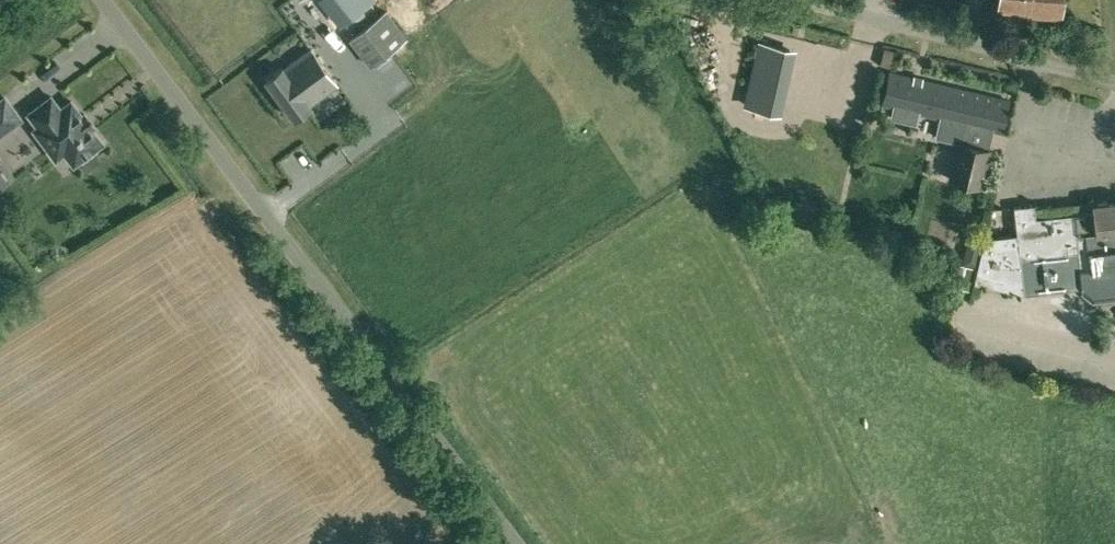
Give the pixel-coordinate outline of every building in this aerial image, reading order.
[(325,4),(324,5),(345,34),(375,11),(367,0),(322,0),(325,4)] [(1062,0),(998,0),(997,12),(1060,17),(1062,0)] [(407,39),(385,11),(350,38),(371,66),(407,39)] [(761,42),(747,105),(775,111),(789,49),(761,42)] [(309,104),(337,83),(311,48),(283,68),(282,66),(265,79),(293,118),(310,106),(309,104)] [(890,72),(883,104),(893,106),(891,117),(915,122),(917,111),(941,116),(936,135),(959,141),(960,141),(964,122),(1001,131),(1009,100),(890,72)] [(60,108),(51,95),(28,112),(37,125),(33,128),(55,158),(64,151),(73,164),(80,158),(82,161),(97,149),(95,147),(103,142),(91,127),(93,125),(84,113),(82,114),(71,100),(60,108)] [(4,96),(0,99),(0,133),(20,118),(20,119),(21,118),(4,96)] [(951,174),(950,178),(981,185),(989,148),(960,141),(959,141),(952,168),(951,174)] [(1034,203),(1013,205),(1016,233),(984,236),(976,267),(951,261),(946,284),(959,287),(971,289),(973,280),(1023,292),(1024,292),(1020,256),(1078,251),(1079,268),(1082,291),(1092,299),(1114,297),(1114,200),(1092,202),(1093,211),(1035,217),(1034,203)]
